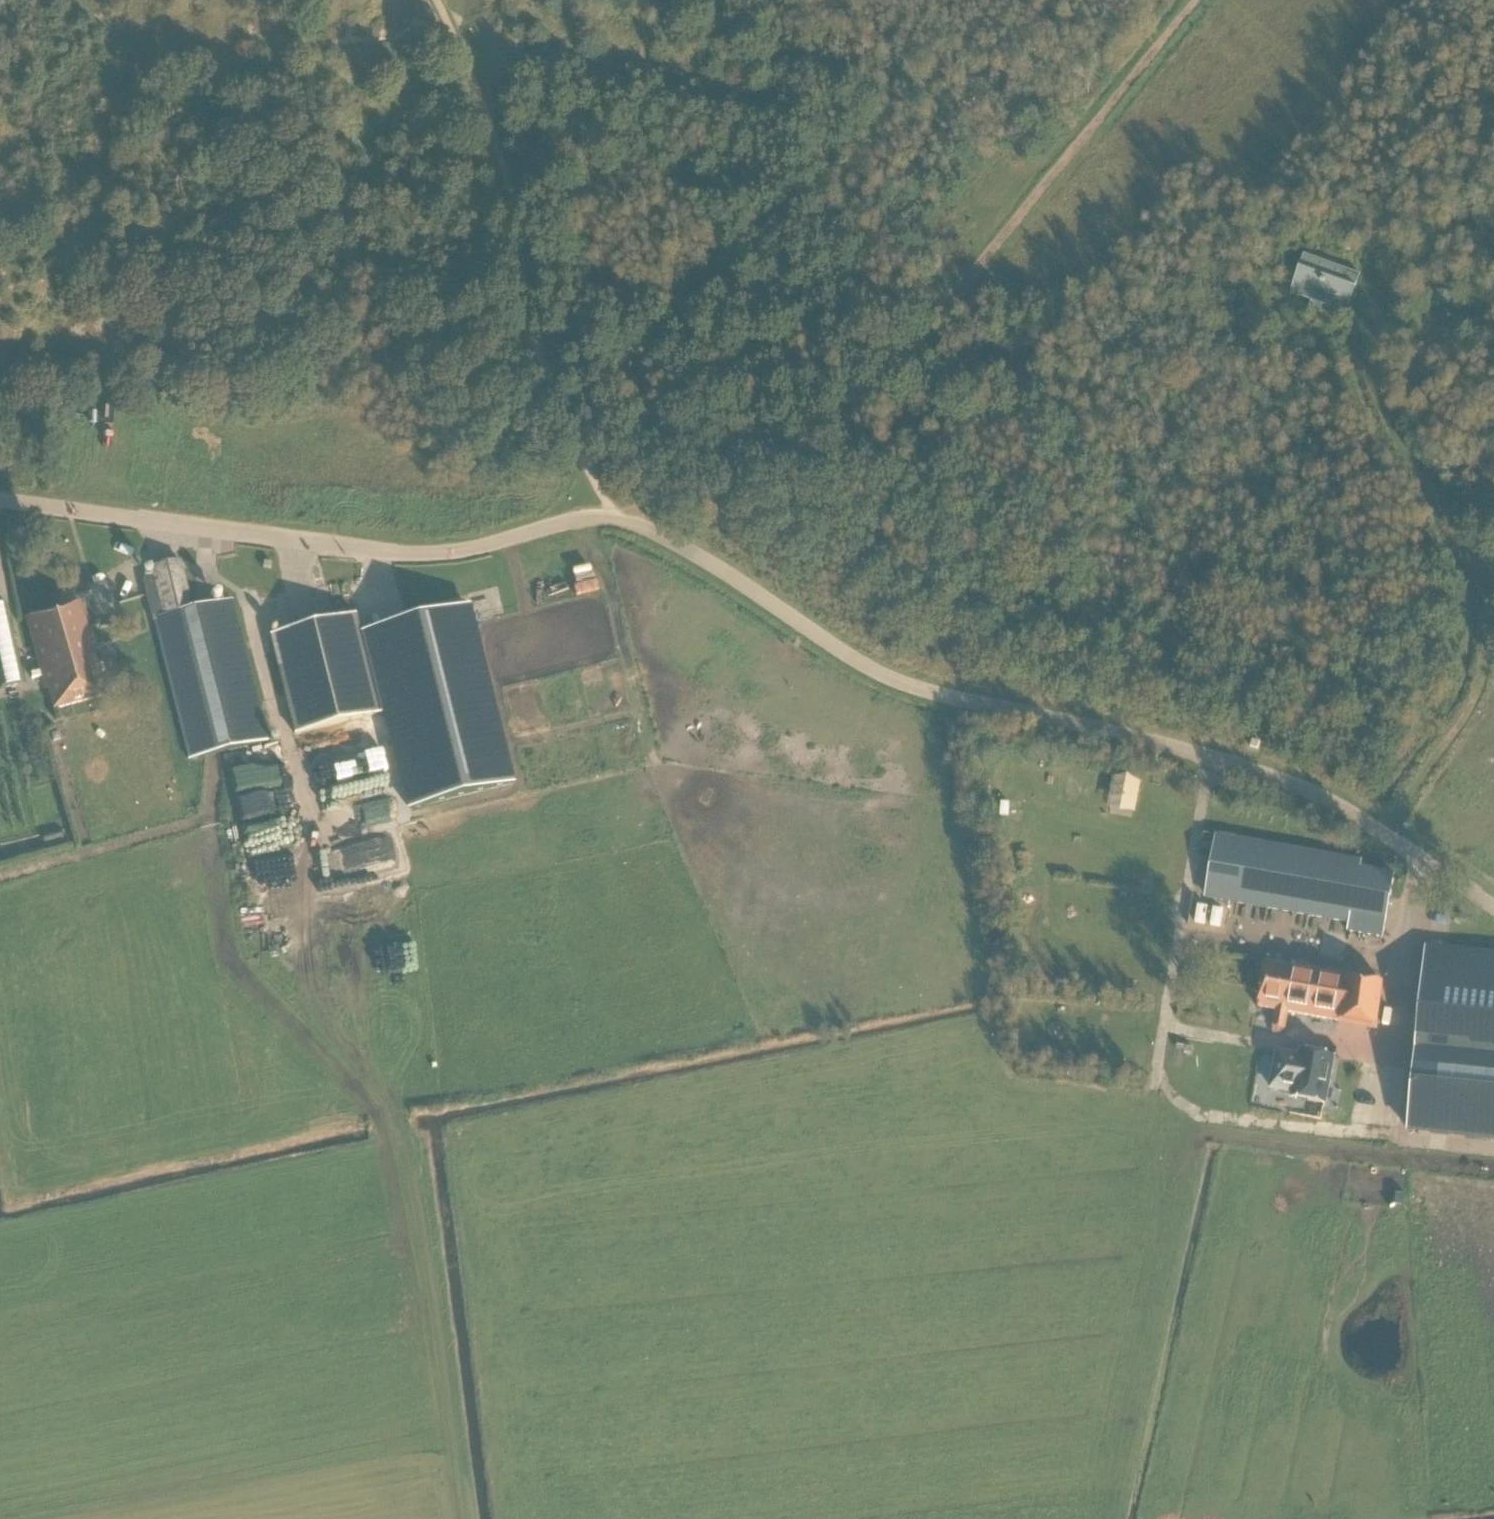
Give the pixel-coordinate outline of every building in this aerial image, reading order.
[(1361,276),(1304,255),(1290,294),(1347,315),(1361,276)] [(1437,292),(1435,304),(1450,307),(1452,295),(1437,292)] [(574,583),(601,574),(594,553),(567,562),(574,583)] [(154,577),(142,580),(151,616),(153,616),(154,620),(153,620),(199,809),(281,789),(235,600),(193,610),(190,598),(189,598),(180,562),(152,569),(154,577)] [(27,619),(40,669),(46,690),(49,689),(54,711),(104,697),(98,675),(100,675),(81,604),(27,619)] [(468,609),(361,635),(380,714),(385,713),(409,810),(512,784),(468,609)] [(291,633),(269,638),(294,736),(315,731),(380,714),(361,635),(356,616),(291,633)] [(59,733),(52,735),(54,742),(61,740),(59,733)] [(381,760),(331,774),(347,832),(397,819),(381,760)] [(1038,775),(1038,760),(1015,761),(1015,775),(1038,775)] [(1083,764),(1064,775),(1076,796),(1095,785),(1083,764)] [(1395,876),(1383,874),(1360,870),(1361,862),(1220,837),(1209,900),(1349,925),(1347,933),(1384,940),(1395,876)] [(1109,946),(1108,957),(1141,960),(1142,949),(1109,946)] [(1409,1131),(1493,1140),(1493,954),(1427,948),(1409,1131)] [(1274,1029),(1285,1031),(1288,1013),(1377,1029),(1383,984),(1264,963),(1258,1008),(1277,1011),(1274,1029)] [(1278,1054),(1272,1089),(1293,1093),(1293,1098),(1325,1105),(1334,1060),(1301,1054),(1300,1059),(1278,1054)]
